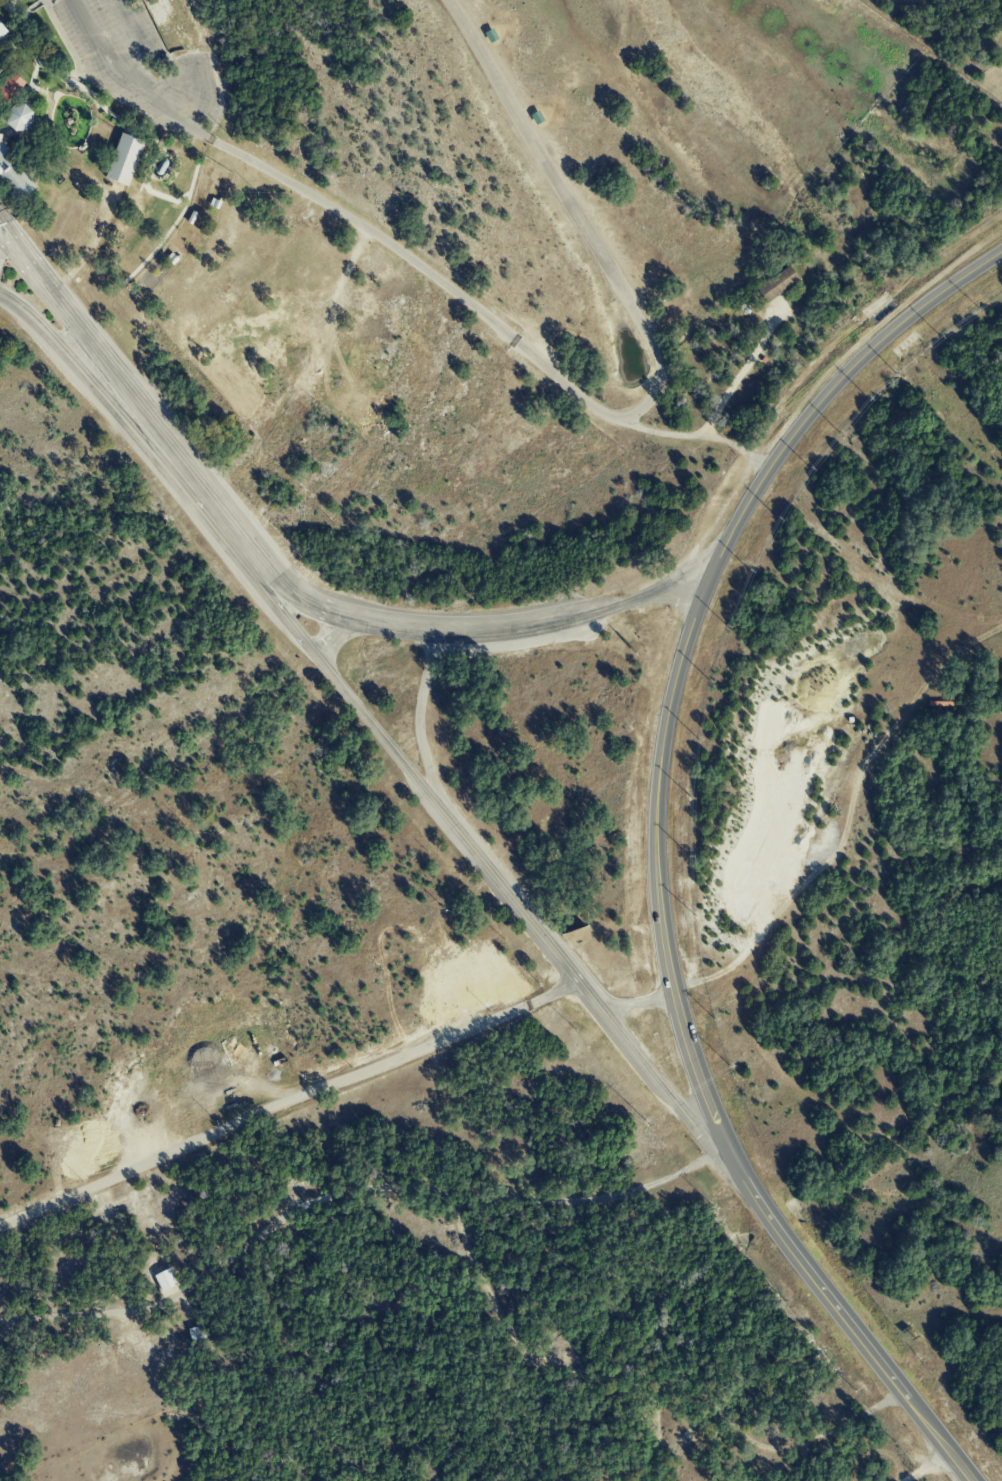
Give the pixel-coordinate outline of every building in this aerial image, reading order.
[(20,31),(0,11),(0,48),(20,31)] [(4,105),(0,101),(0,81),(10,72),(25,85),(4,105)] [(31,129),(31,105),(7,105),(7,128),(31,129)] [(120,132),(103,178),(126,186),(143,141),(120,132)] [(15,205),(0,185),(0,143),(38,190),(15,205)] [(770,300),(761,284),(792,264),(802,279),(770,300)] [(153,1275),(161,1291),(176,1284),(169,1267),(153,1275)]
